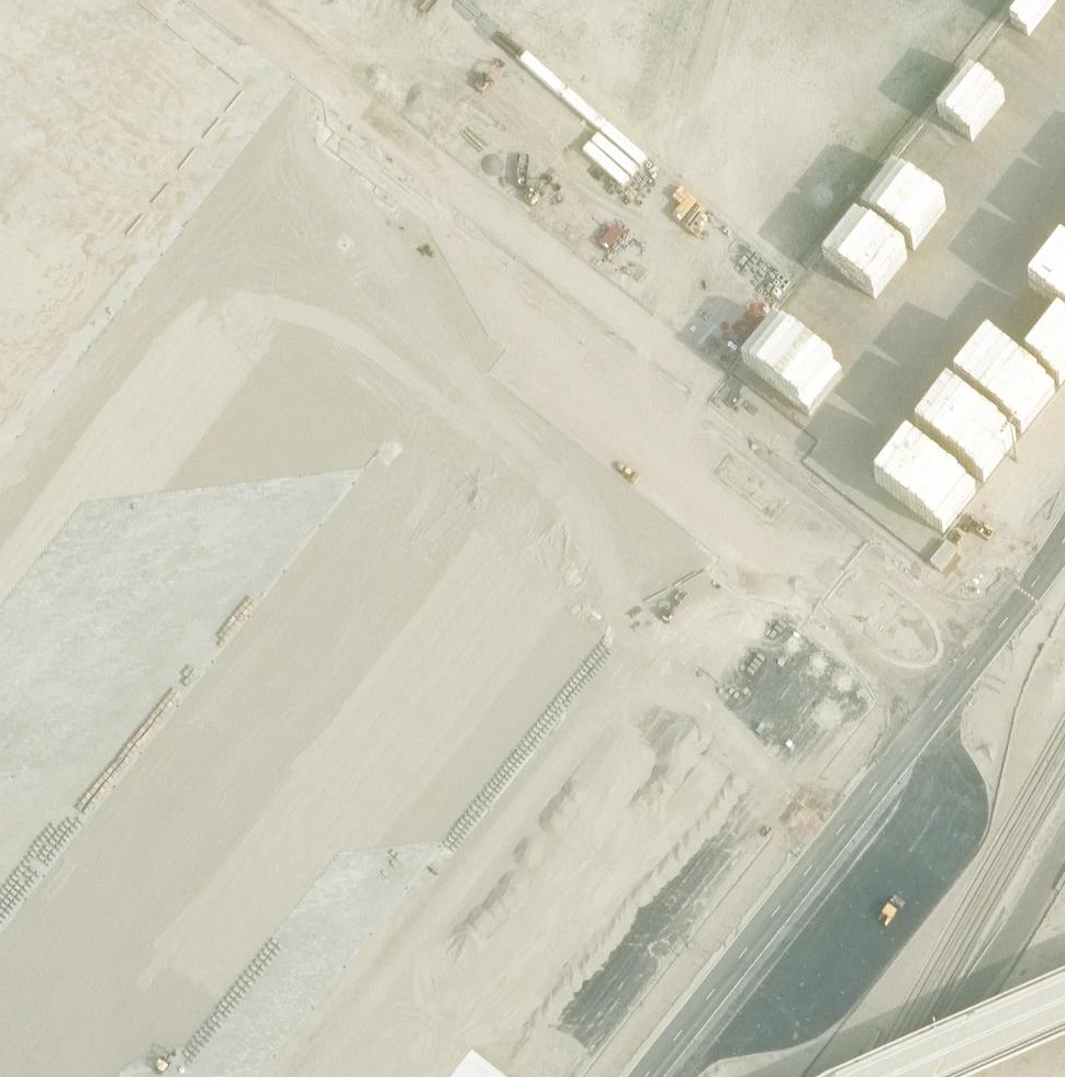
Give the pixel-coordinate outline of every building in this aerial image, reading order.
[(1062,241),(995,333),(983,325),(949,372),(1030,429),(1061,385),(1062,385),(1064,381),(1064,243),(1062,241)] [(730,463),(722,474),(764,507),(772,496),(730,463)]
